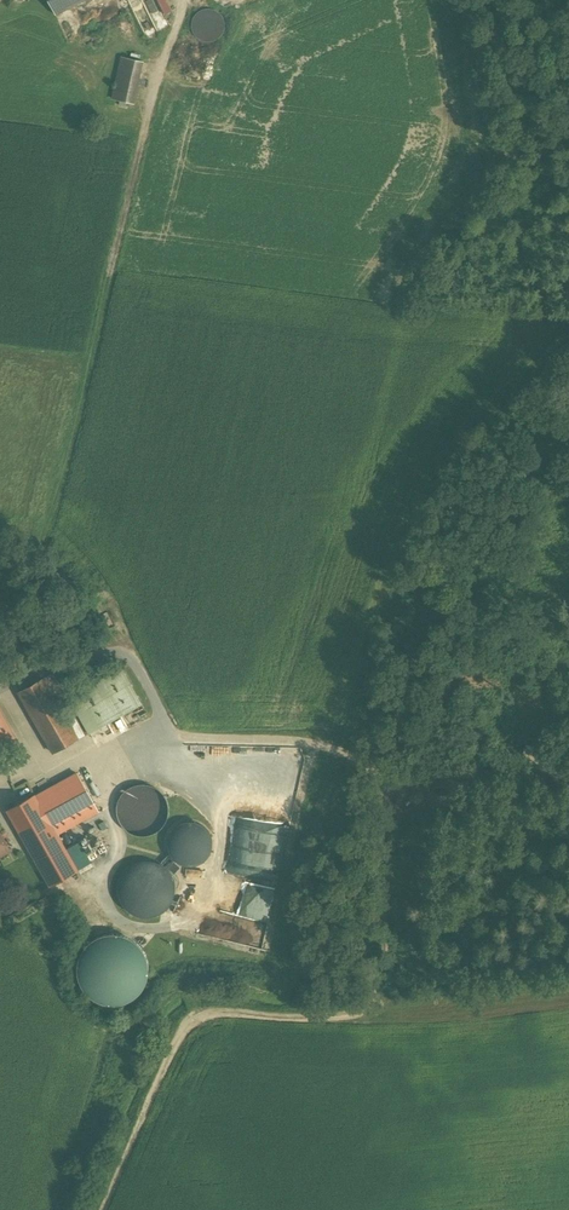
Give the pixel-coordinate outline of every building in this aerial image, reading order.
[(56,15),(86,0),(49,0),(56,15)] [(149,36),(160,31),(146,0),(132,0),(149,36)] [(168,14),(176,11),(172,0),(163,0),(168,14)] [(217,11),(212,9),(207,9),(202,11),(198,14),(196,18),(194,24),(195,29),(197,33),(201,37),(205,39),(210,40),(216,39),(220,37),(223,33),(225,28),(226,23),(224,18),(221,14),(217,11)] [(146,61),(122,56),(112,99),(136,103),(146,61)] [(74,707),(89,733),(142,703),(122,668),(69,697),(74,707)] [(53,753),(79,738),(64,712),(44,677),(19,692),(53,753)] [(64,712),(79,738),(89,733),(74,707),(64,712)] [(10,743),(0,725),(0,749),(10,743)] [(98,811),(77,773),(8,811),(50,886),(78,870),(61,840),(58,834),(98,811)] [(138,785),(130,789),(124,796),(121,804),(121,812),(123,820),(129,827),(136,832),(144,834),(153,833),(161,829),(167,822),(170,814),(170,806),(168,797),(162,791),(155,786),(147,784),(138,785)] [(298,795),(248,784),(236,833),(287,844),(293,817),(298,795)] [(189,866),(195,866),(200,864),(205,860),(209,856),(212,850),(213,845),(212,839),(210,833),(207,828),(202,824),(197,822),(191,821),(185,821),(179,824),(174,827),(171,831),(168,837),(167,843),(168,849),(170,854),(173,859),(178,863),(183,865),(189,866)] [(94,826),(88,830),(99,849),(105,846),(94,826)] [(61,840),(78,870),(93,862),(76,832),(61,840)] [(0,835),(0,856),(9,851),(0,835)] [(168,857),(163,862),(174,873),(179,868),(168,857)] [(118,882),(118,888),(118,894),(120,900),(123,906),(128,911),(133,914),(139,917),(145,917),(152,917),(158,915),(164,912),(168,907),(172,902),(174,896),(175,890),(175,883),(173,877),(169,872),(165,867),(160,863),(154,861),(147,860),(141,861),(135,863),(129,866),(124,870),(121,876),(118,882)] [(220,938),(274,949),(276,939),(270,937),(272,924),(225,915),(220,938)] [(147,981),(149,972),(148,964),(147,958),(146,955),(141,948),(135,942),(128,937),(119,935),(111,934),(102,935),(94,939),(87,944),(82,951),(78,959),(78,962),(77,967),(77,976),(80,984),(84,992),(90,998),(98,1003),(106,1005),(115,1006),(123,1004),(131,1001),(138,995),(144,989),(147,981)]
